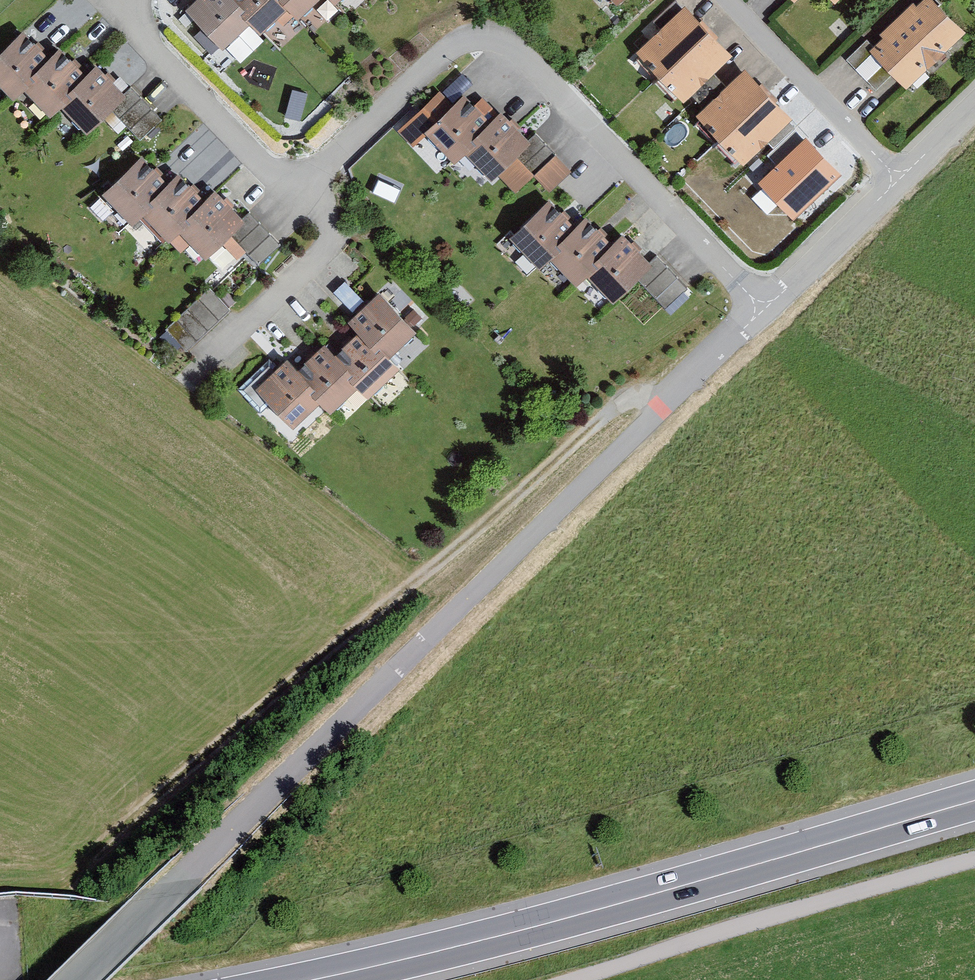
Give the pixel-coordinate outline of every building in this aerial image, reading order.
[(183,15),(201,35),(194,42),(208,57),(215,50),(220,55),(249,29),(258,39),(286,14),(296,24),(322,0),(199,0),(183,15)] [(616,9),(626,0),(607,0),(616,9)] [(834,9),(842,0),(825,0),(834,9)] [(930,0),(926,0),(916,10),(912,6),(877,38),(880,41),(872,49),(866,43),(845,63),(876,95),(891,81),(903,95),(965,37),(930,0)] [(634,54),(683,105),(731,59),(682,8),(634,54)] [(18,35),(0,53),(0,92),(11,103),(21,93),(49,120),(59,110),(87,138),(111,114),(126,129),(148,106),(130,88),(122,95),(93,66),(82,77),(57,52),(46,63),(18,35)] [(789,122),(742,73),(694,119),(741,168),(754,156),(762,164),(774,153),(765,145),(789,122)] [(549,193),(570,172),(534,134),(526,142),(483,97),(472,108),(461,97),(450,108),(437,94),(396,133),(414,151),(426,139),(452,166),(463,156),(489,183),(497,176),(514,194),(533,176),(549,193)] [(164,189),(136,162),(99,199),(130,229),(140,219),(167,246),(177,236),(205,264),(229,240),(244,255),(266,232),(248,214),(241,221),(211,192),(201,203),(175,178),(164,189)] [(837,182),(836,164),(822,165),(822,183),(837,182)] [(572,234),(544,206),(507,243),(537,274),(547,263),(575,291),(585,281),(613,308),(636,285),(666,315),(688,293),(655,259),(648,266),(619,237),(608,248),(583,223),(572,234)] [(394,313),(376,294),(345,323),(357,335),(334,357),(323,346),(295,371),(285,360),(253,390),(290,430),(317,405),(326,416),(355,389),(364,398),(397,369),(386,357),(412,333),(406,326),(415,318),(403,305),(394,313)] [(223,318),(205,296),(163,331),(181,353),(223,318)]
